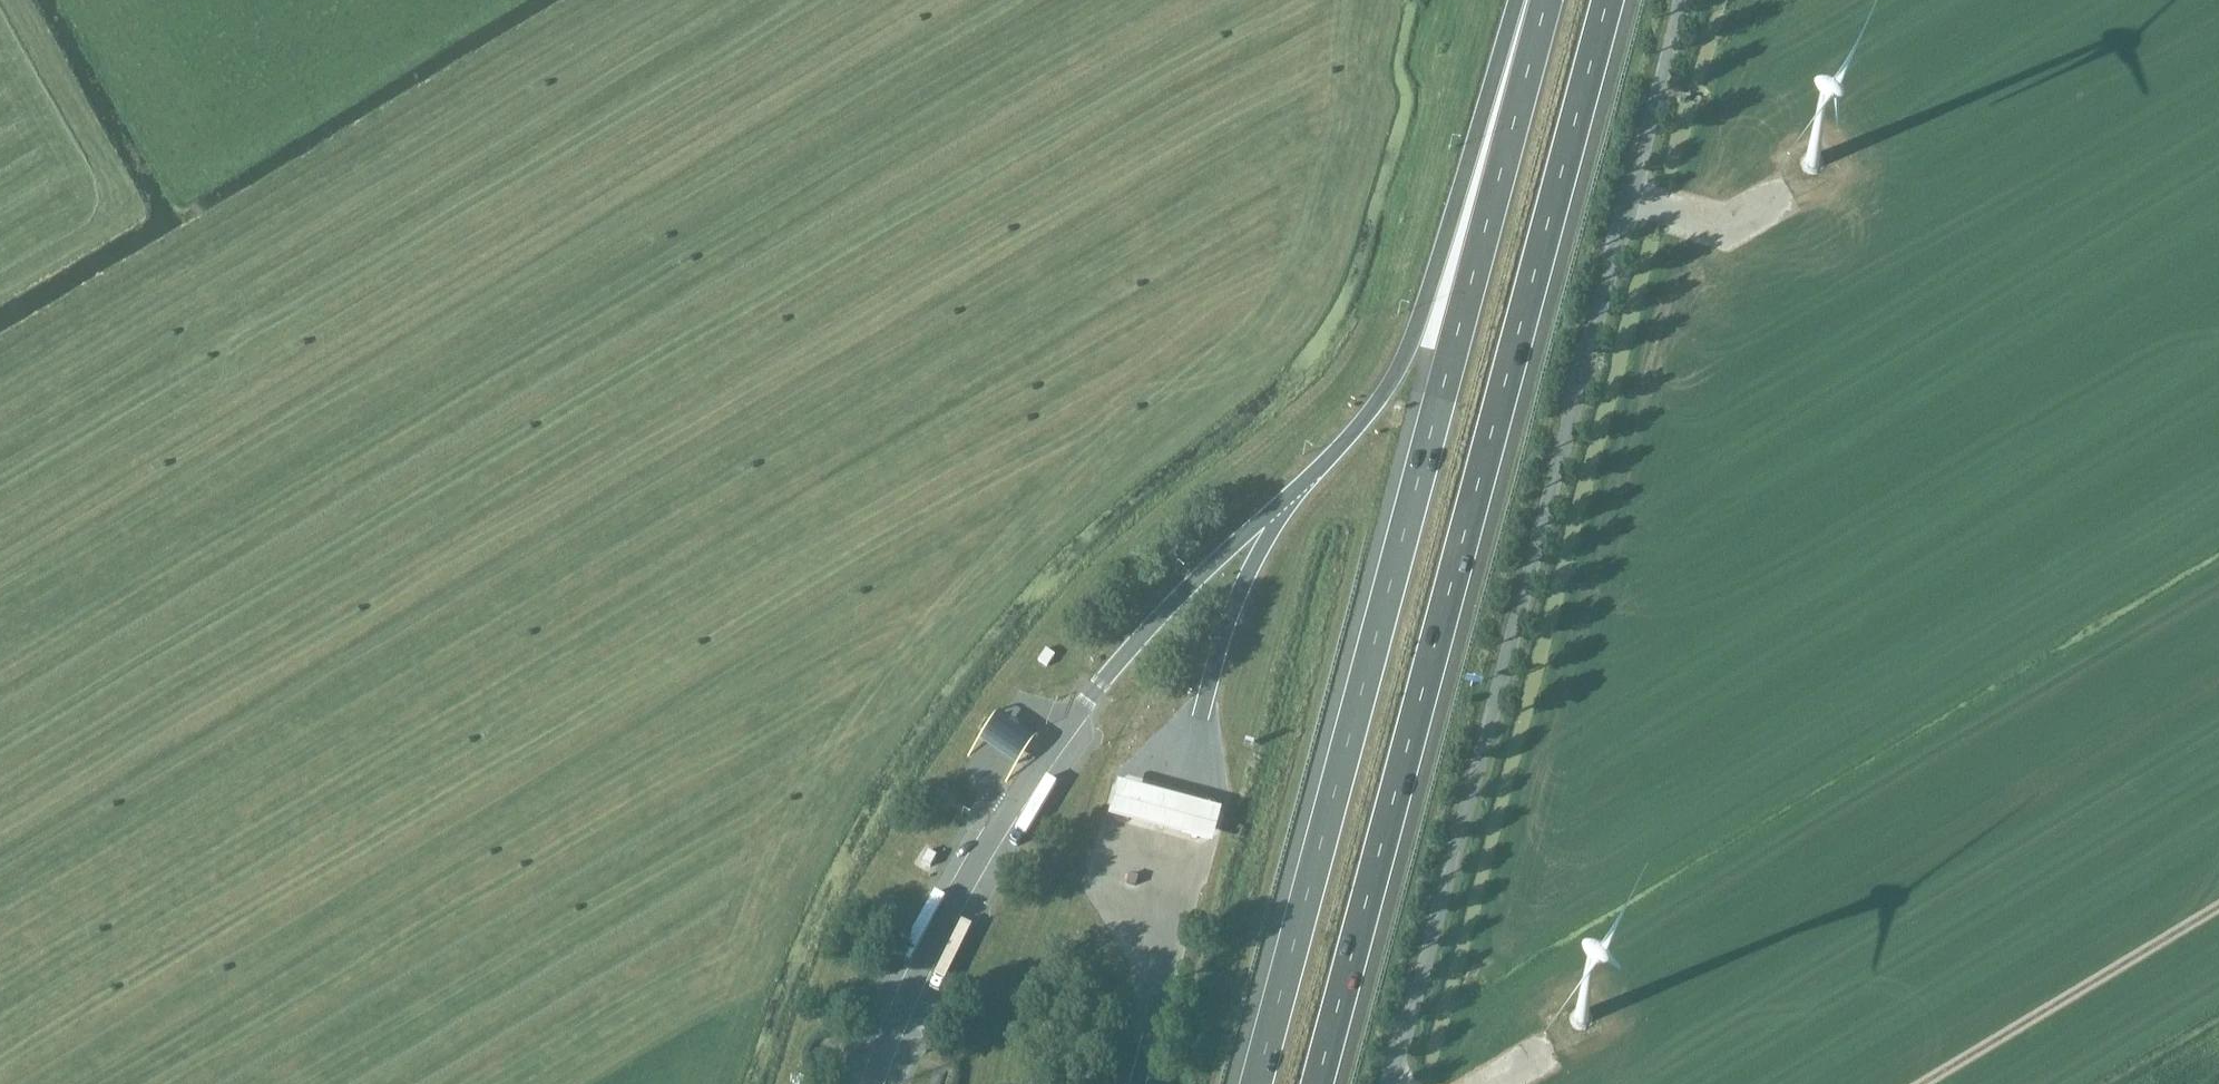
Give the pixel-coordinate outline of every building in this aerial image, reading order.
[(1805,162),(1805,163),(1805,164),(1805,165),(1805,166),(1806,166),(1806,167),(1807,167),(1807,168),(1808,169),(1809,169),(1810,170),(1811,170),(1812,170),(1813,170),(1814,170),(1815,170),(1816,170),(1816,169),(1817,169),(1818,168),(1819,167),(1819,166),(1820,166),(1820,165),(1820,164),(1820,163),(1820,162),(1820,161),(1820,160),(1820,159),(1819,159),(1819,158),(1818,157),(1817,156),(1816,156),(1815,155),(1814,155),(1813,155),(1812,155),(1811,155),(1810,155),(1809,155),(1809,156),(1808,156),(1807,157),(1807,158),(1806,158),(1806,159),(1805,159),(1805,160),(1805,161),(1805,162)] [(1019,727),(1001,715),(981,743),(1000,757),(1017,769),(1037,740),(1019,727)] [(1222,817),(1118,789),(1108,825),(1213,853),(1222,817)] [(928,851),(921,863),(930,868),(937,856),(928,851)] [(1574,1018),(1574,1019),(1574,1020),(1574,1021),(1574,1022),(1575,1023),(1576,1024),(1576,1025),(1577,1025),(1578,1026),(1579,1026),(1580,1026),(1580,1027),(1581,1027),(1582,1027),(1583,1027),(1583,1026),(1584,1026),(1585,1026),(1586,1025),(1587,1025),(1587,1024),(1588,1023),(1588,1022),(1589,1022),(1589,1021),(1589,1020),(1589,1019),(1589,1018),(1589,1017),(1589,1016),(1588,1015),(1588,1014),(1587,1014),(1587,1013),(1586,1013),(1586,1012),(1585,1012),(1584,1012),(1584,1011),(1583,1011),(1582,1011),(1581,1011),(1580,1011),(1579,1011),(1579,1012),(1578,1012),(1577,1012),(1577,1013),(1576,1013),(1576,1014),(1575,1014),(1575,1015),(1574,1016),(1574,1017),(1574,1018)]
